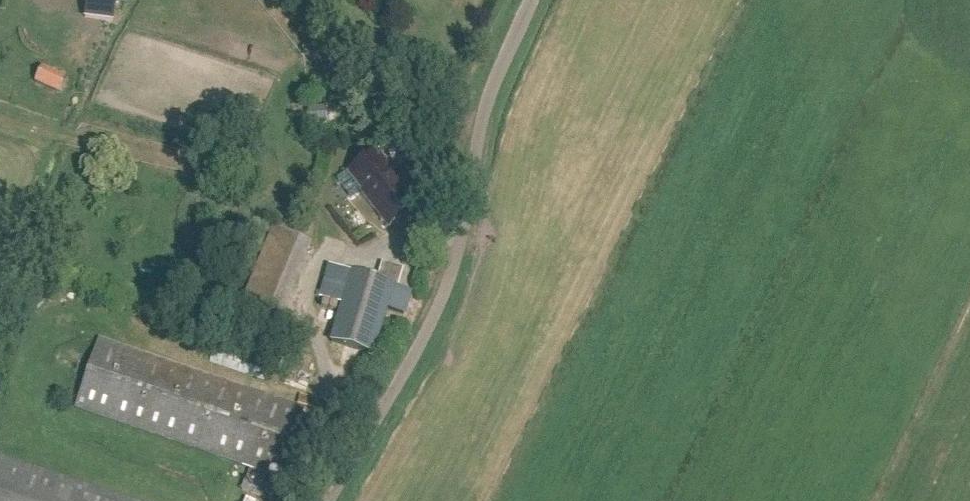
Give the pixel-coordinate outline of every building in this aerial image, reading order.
[(118,0),(88,0),(85,18),(114,23),(118,0)] [(60,93),(67,78),(43,67),(36,82),(60,93)] [(387,166),(377,151),(376,152),(349,172),(363,189),(361,190),(389,227),(421,204),(391,163),(387,166)] [(279,226),(251,305),(280,316),(308,237),(279,226)] [(405,313),(412,290),(331,265),(321,298),(343,304),(331,342),(373,355),(387,307),(405,313)] [(220,338),(212,362),(265,379),(273,355),(220,338)] [(277,489),(281,478),(304,409),(99,340),(76,408),(270,474),(266,486),(277,489)] [(0,459),(0,500),(125,500),(0,459)]
